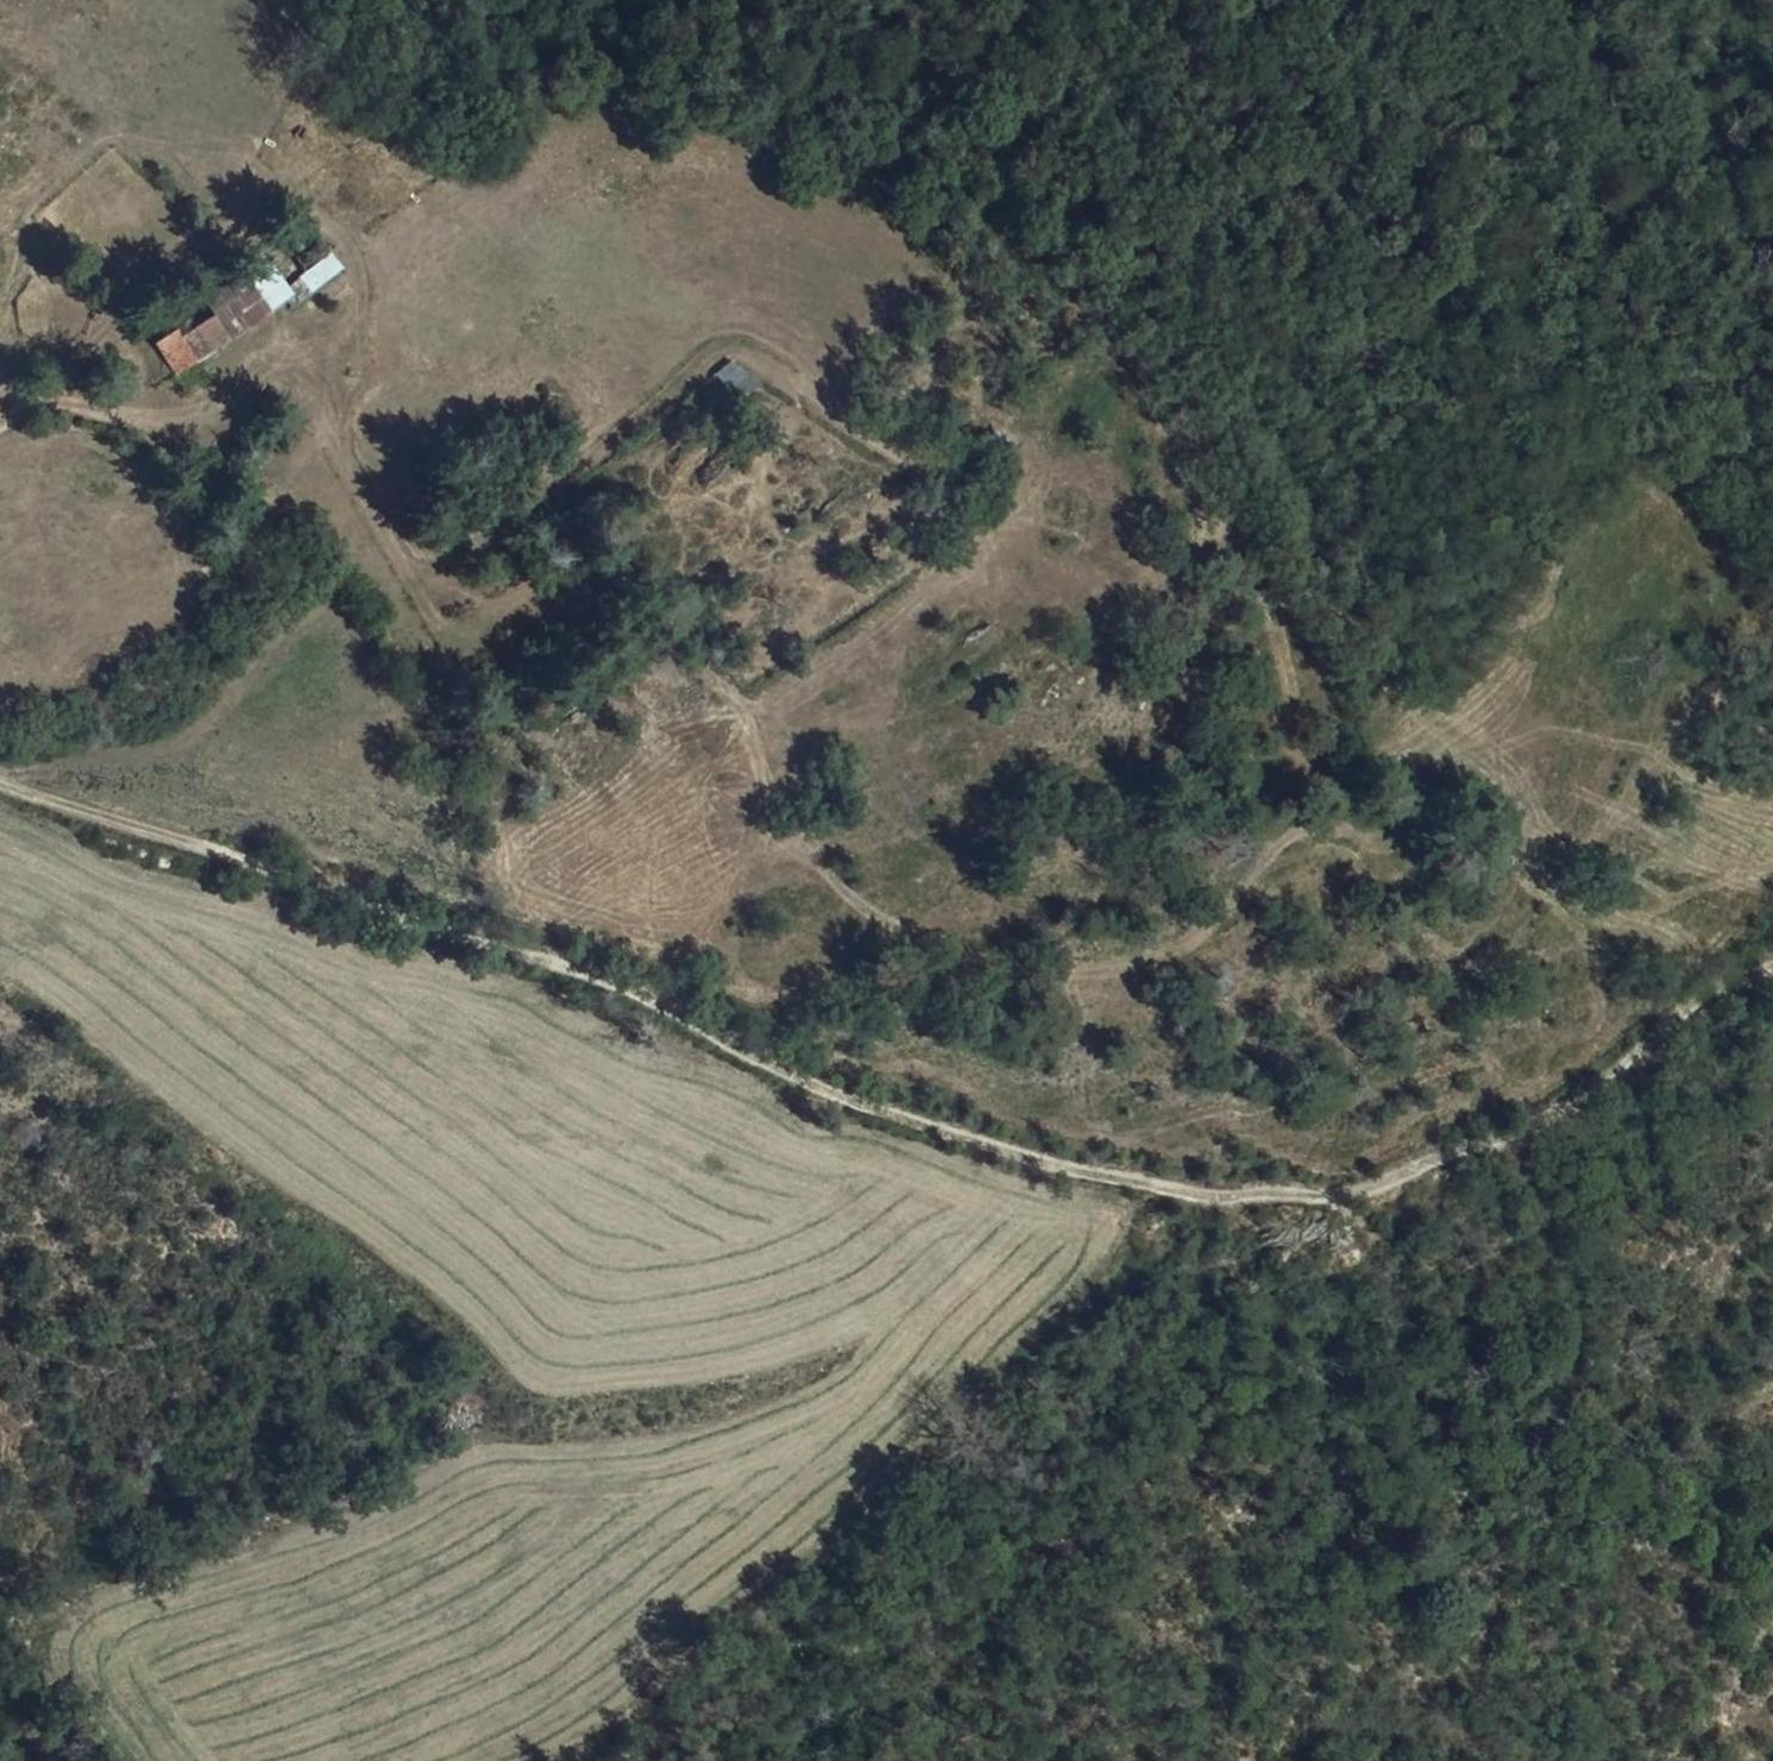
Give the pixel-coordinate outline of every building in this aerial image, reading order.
[(328,252),(294,276),(305,292),(339,268),(328,252)] [(173,373),(292,300),(271,266),(152,339),(173,373)] [(736,357),(714,370),(734,401),(755,388),(736,357)]
